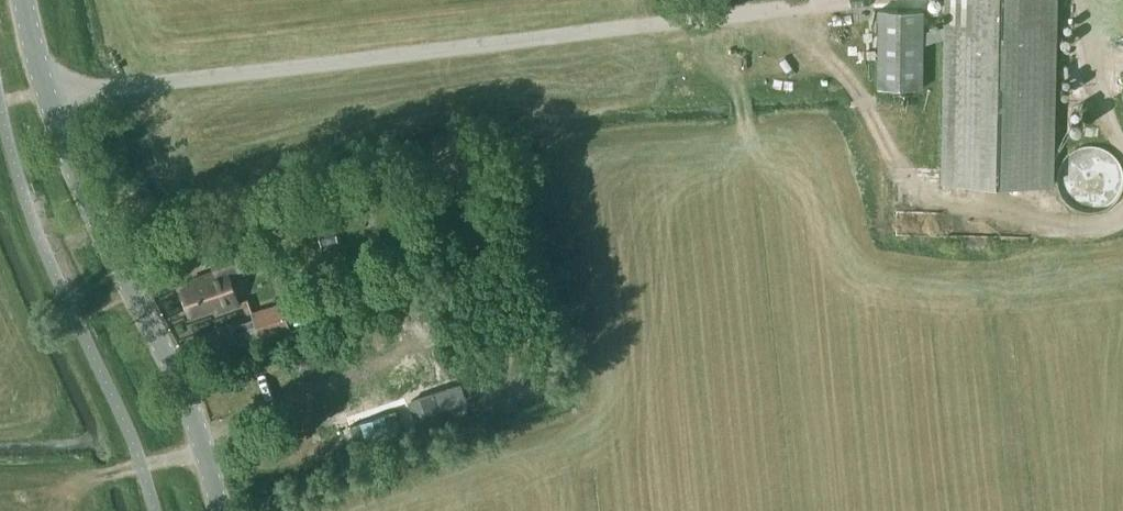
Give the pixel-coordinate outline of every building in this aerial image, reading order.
[(941,183),(1055,185),(1058,0),(944,0),(941,183)] [(924,9),(878,8),(877,86),(923,86),(924,9)] [(1074,151),(1068,155),(1063,161),(1059,167),(1057,174),(1057,181),(1058,189),(1061,195),(1065,201),(1070,206),(1076,210),(1083,212),(1091,213),(1098,212),(1105,209),(1111,206),(1116,201),(1120,195),(1122,188),(1122,187),(1122,172),(1122,167),(1118,161),(1114,155),(1108,151),(1101,148),(1094,146),(1087,146),(1080,148),(1074,151)] [(130,197),(132,204),(138,202),(136,195),(130,197)] [(336,230),(332,212),(315,216),(317,224),(317,225),(318,226),(319,234),(336,230)] [(229,272),(267,259),(260,238),(212,255),(217,270),(191,279),(192,284),(182,287),(192,314),(216,306),(218,310),(239,302),(229,272)] [(284,310),(281,301),(251,311),(253,319),(231,326),(238,345),(290,327),(284,310)] [(292,316),(289,308),(284,310),(286,318),(292,316)] [(411,402),(416,417),(466,400),(461,385),(411,402)]
